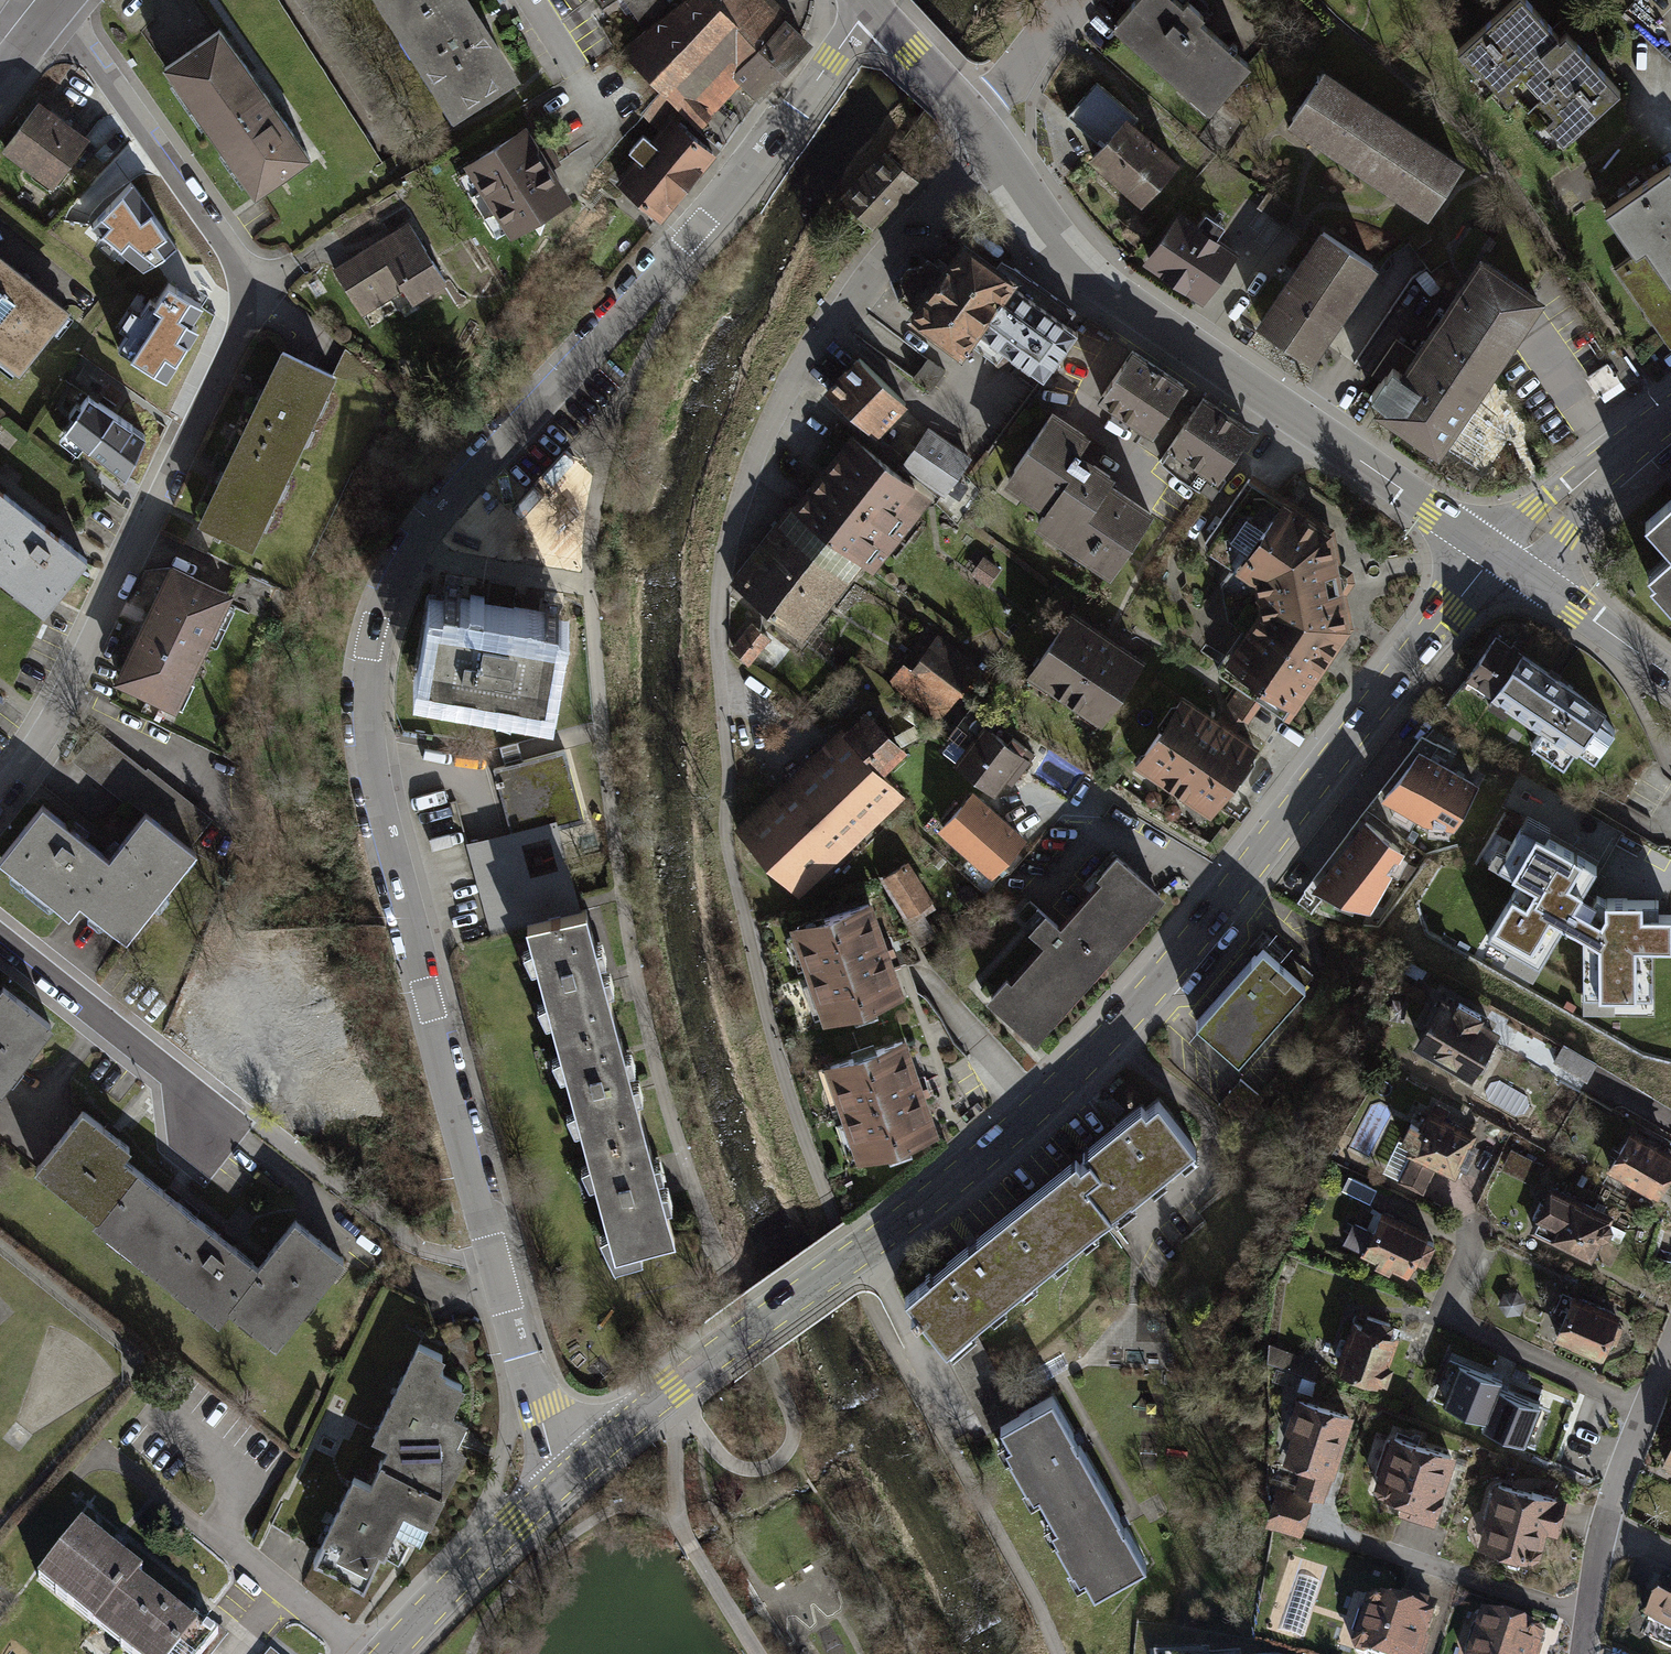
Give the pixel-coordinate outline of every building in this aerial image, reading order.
[(394,23),(431,0),(379,0),(394,23)] [(394,23),(453,114),(518,73),(487,25),(471,0),(431,0),(394,23)] [(768,0),(682,0),(645,29),(621,51),(655,97),(641,119),(656,131),(664,119),(692,140),(740,86),(756,99),(809,48),(768,0)] [(645,29),(682,0),(622,0),(645,29)] [(1114,21),(1211,105),(1252,58),(1202,14),(1206,9),(1195,0),(1132,0),(1114,21)] [(1533,0),(1512,0),(1464,45),(1511,95),(1520,86),(1568,137),(1624,85),(1569,26),(1563,32),(1533,0)] [(218,25),(162,65),(207,128),(263,89),(218,25)] [(1327,64),(1291,118),(1328,143),(1389,183),(1430,211),(1466,157),(1327,64)] [(1143,198),(1178,155),(1135,119),(1141,112),(1095,75),(1066,110),(1102,140),(1090,155),(1143,198)] [(263,89),(207,128),(255,195),(311,155),(263,89)] [(41,103),(5,156),(59,193),(96,141),(41,103)] [(692,140),(664,119),(656,131),(647,143),(639,138),(624,158),(631,163),(611,189),(660,225),(712,154),(692,140)] [(524,131),(460,170),(505,245),(569,205),(545,166),(524,131)] [(863,234),(918,175),(891,150),(847,198),(855,206),(845,218),(863,234)] [(1609,206),(1639,251),(1618,265),(1670,341),(1670,340),(1670,164),(1609,206)] [(175,243),(130,179),(88,224),(99,233),(94,239),(113,255),(119,248),(140,267),(175,243)] [(1205,297),(1238,246),(1179,207),(1145,258),(1205,297)] [(1315,357),(1379,261),(1323,223),(1258,319),(1315,357)] [(449,295),(408,228),(334,273),(370,332),(399,314),(404,323),(449,295)] [(1020,279),(964,238),(908,315),(963,355),(980,333),(1016,284),(1020,279)] [(1441,448),(1546,292),(1483,250),(1418,347),(1396,332),(1372,368),(1382,374),(1370,392),(1380,399),(1376,404),(1441,448)] [(16,371),(65,309),(59,304),(47,295),(35,285),(0,257),(0,358),(16,371)] [(201,303),(166,281),(152,302),(148,299),(139,313),(129,307),(117,326),(127,333),(116,349),(165,379),(197,328),(189,322),(201,303)] [(1080,332),(1016,284),(980,333),(1044,379),(1080,332)] [(1124,347),(1090,399),(1144,434),(1178,382),(1124,347)] [(284,351),(281,350),(264,386),(261,393),(257,399),(240,436),(291,460),(332,374),(324,370),(308,363),(295,356),(284,351)] [(877,437),(909,405),(858,354),(824,391),(877,437)] [(1617,359),(1591,377),(1608,400),(1634,382),(1617,359)] [(146,435),(87,394),(62,428),(87,447),(124,478),(146,435)] [(1195,485),(1213,497),(1220,486),(1221,487),(1227,477),(1223,474),(1255,428),(1204,395),(1160,459),(1176,473),(1195,485)] [(1113,570),(1157,505),(1113,475),(1118,468),(1085,445),(1092,434),(1051,407),(1004,477),(1044,504),(1035,518),(1113,570)] [(1467,440),(1497,450),(1505,426),(1475,416),(1467,440)] [(946,495),(973,456),(929,426),(903,465),(946,495)] [(851,432),(795,504),(864,561),(876,570),(933,496),(851,432)] [(291,460),(240,436),(223,471),(220,479),(217,484),(200,520),(199,521),(225,534),(250,546),(291,460)] [(1261,604),(1226,656),(1301,706),(1356,625),(1336,526),(1255,472),(1207,540),(1210,548),(1256,577),(1261,604)] [(35,516),(0,488),(0,560),(35,516)] [(1643,522),(1670,551),(1644,575),(1670,604),(1670,496),(1643,522)] [(864,561),(795,504),(793,502),(733,580),(806,637),(864,561)] [(35,516),(0,560),(0,579),(44,614),(89,559),(61,537),(53,530),(35,516)] [(988,585),(1002,567),(977,548),(964,566),(988,585)] [(206,584),(172,568),(146,623),(120,679),(122,680),(174,704),(223,602),(227,594),(220,591),(206,584)] [(274,586),(243,572),(240,578),(234,591),(231,598),(252,608),(262,612),(274,586)] [(516,585),(490,581),(485,613),(498,615),(511,617),(516,585)] [(443,606),(437,605),(427,663),(426,671),(550,691),(561,626),(511,617),(498,615),(485,613),(443,606)] [(1027,673),(1102,724),(1147,658),(1072,607),(1027,673)] [(772,636),(752,620),(731,645),(748,663),(772,636)] [(980,667),(938,635),(913,667),(904,660),(892,676),(899,682),(896,686),(939,720),(980,667)] [(1493,696),(1521,653),(1497,637),(1468,680),(1493,696)] [(1521,653),(1493,696),(1545,731),(1535,746),(1568,768),(1579,751),(1595,762),(1616,730),(1601,720),(1607,710),(1521,653)] [(1183,692),(1135,763),(1213,815),(1261,744),(1183,692)] [(787,882),(892,782),(880,769),(900,750),(867,716),(857,726),(843,739),(818,763),(787,792),(761,816),(741,835),(787,882)] [(995,791),(1026,751),(985,719),(954,759),(995,791)] [(96,731),(73,760),(80,765),(92,775),(105,786),(118,796),(125,801),(127,798),(134,803),(143,811),(190,848),(194,843),(210,822),(213,818),(205,812),(189,799),(172,786),(156,773),(148,767),(145,770),(96,731)] [(505,765),(494,768),(514,839),(585,820),(565,749),(524,760),(519,742),(500,747),(505,765)] [(1431,760),(1416,752),(1383,802),(1425,828),(1452,831),(1479,788),(1461,777),(1431,760)] [(970,790),(934,830),(988,877),(1023,838),(970,790)] [(68,916),(79,903),(77,901),(109,861),(106,859),(75,835),(68,829),(40,807),(0,858),(0,862),(66,914),(68,916)] [(109,861),(77,901),(79,903),(90,911),(101,920),(112,929),(124,937),(128,941),(197,852),(190,848),(143,811),(112,851),(106,859),(109,861)] [(510,931),(529,926),(582,912),(556,820),(467,844),(491,936),(510,931)] [(1404,851),(1364,821),(1352,836),(1333,861),(1311,892),(1369,912),(1404,851)] [(1489,936),(1511,949),(1504,961),(1533,977),(1562,924),(1581,935),(1582,999),(1653,998),(1653,946),(1670,946),(1670,918),(1657,918),(1657,903),(1607,903),(1598,898),(1594,905),(1576,894),(1591,869),(1537,839),(1542,829),(1527,821),(1507,855),(1495,848),(1489,860),(1510,872),(1507,877),(1518,884),(1489,936)] [(1036,1038),(1168,892),(1118,847),(1097,870),(1103,875),(1062,920),(1048,907),(1031,926),(1047,940),(1014,976),(1008,971),(987,994),(1036,1038)] [(905,861),(881,876),(905,915),(929,900),(905,861)] [(907,995),(873,896),(791,924),(825,1023),(907,995)] [(582,912),(529,926),(557,1033),(586,1025),(588,1029),(617,1022),(606,982),(602,966),(587,911),(582,912)] [(1192,1026),(1242,1070),(1321,982),(1272,938),(1192,1026)] [(7,986),(0,995),(0,1096),(1,1095),(10,1083),(20,1071),(25,1065),(56,1025),(7,986)] [(1443,999),(1413,1052),(1471,1084),(1501,1031),(1486,1022),(1488,1018),(1460,1002),(1457,1007),(1443,999)] [(586,1025),(557,1033),(586,1140),(615,1132),(617,1136),(645,1128),(635,1090),(634,1086),(633,1082),(617,1022),(588,1029),(586,1025)] [(940,1134),(905,1035),(825,1063),(859,1162),(940,1134)] [(1590,1077),(1596,1067),(1563,1047),(1553,1065),(1586,1084),(1590,1077)] [(1077,1158),(1071,1162),(1113,1212),(1194,1146),(1159,1103),(1147,1113),(1141,1106),(1089,1148),(1086,1150),(1083,1153),(1088,1158),(1081,1164),(1077,1158)] [(1420,1192),(1432,1166),(1454,1177),(1475,1131),(1426,1108),(1419,1123),(1409,1118),(1399,1139),(1408,1143),(1404,1151),(1407,1153),(1395,1180),(1420,1192)] [(38,1171),(101,1220),(141,1169),(128,1158),(136,1148),(119,1134),(115,1131),(111,1128),(86,1109),(84,1112),(72,1127),(61,1141),(49,1156),(38,1171)] [(586,1140),(615,1251),(674,1235),(663,1197),(659,1182),(653,1158),(645,1128),(617,1136),(615,1132),(586,1140)] [(1629,1132),(1605,1175),(1657,1204),(1670,1178),(1670,1155),(1629,1132)] [(1533,1186),(1544,1163),(1510,1147),(1499,1170),(1533,1186)] [(1113,1212),(1071,1162),(977,1239),(972,1243),(968,1246),(946,1264),(906,1296),(918,1310),(913,1314),(918,1321),(922,1317),(942,1341),(947,1347),(973,1326),(1101,1222),(1113,1212)] [(167,1188),(141,1169),(101,1220),(169,1272),(209,1221),(197,1212),(173,1193),(167,1188)] [(1378,1190),(1349,1177),(1342,1191),(1371,1205),(1378,1190)] [(1610,1217),(1548,1189),(1526,1233),(1588,1263),(1599,1240),(1607,1237),(1612,1228),(1609,1221),(1610,1217)] [(1382,1212),(1360,1257),(1407,1279),(1428,1233),(1382,1212)] [(309,1230),(296,1220),(270,1254),(266,1258),(262,1263),(231,1303),(283,1343),(348,1261),(343,1257),(335,1251),(322,1241),(309,1230)] [(229,1237),(209,1221),(169,1272),(222,1314),(231,1303),(262,1263),(229,1237)] [(1620,1316),(1571,1296),(1554,1338),(1603,1358),(1620,1316)] [(1397,1333),(1351,1316),(1333,1367),(1379,1383),(1381,1378),(1386,1380),(1393,1361),(1388,1359),(1397,1333)] [(942,1341),(940,1343),(945,1352),(952,1365),(959,1378),(965,1391),(972,1404),(977,1413),(1009,1395),(973,1326),(947,1347),(942,1341)] [(443,1355),(419,1343),(374,1436),(391,1443),(383,1460),(381,1459),(380,1462),(443,1492),(462,1452),(453,1448),(458,1436),(464,1424),(452,1418),(454,1413),(449,1411),(462,1384),(441,1374),(443,1371),(436,1368),(443,1355)] [(1311,1377),(1317,1359),(1270,1343),(1269,1362),(1311,1377)] [(1581,1410),(1533,1391),(1528,1404),(1498,1392),(1483,1429),(1561,1460),(1581,1410)] [(1009,1395),(977,1413),(983,1423),(987,1432),(988,1434),(1002,1426),(1001,1424),(1019,1414),(1009,1395)] [(1074,1433),(1053,1396),(1038,1404),(1019,1414),(1001,1424),(1002,1426),(1009,1438),(999,1444),(1007,1458),(1011,1456),(1028,1487),(1024,1489),(1032,1504),(1041,1498),(1047,1509),(1100,1479),(1079,1442),(1077,1438),(1074,1433)] [(1320,1497),(1346,1414),(1287,1396),(1275,1433),(1285,1436),(1280,1453),(1299,1459),(1290,1488),(1320,1497)] [(1654,1464),(1670,1470),(1670,1425),(1654,1464)] [(1433,1521),(1457,1454),(1389,1431),(1373,1478),(1403,1489),(1396,1508),(1433,1521)] [(320,1548),(314,1562),(349,1579),(348,1581),(364,1588),(380,1554),(385,1556),(386,1552),(399,1558),(404,1549),(408,1539),(418,1543),(443,1492),(380,1462),(379,1466),(380,1466),(372,1483),(355,1475),(320,1548)] [(1100,1479),(1047,1509),(1053,1519),(1044,1525),(1054,1542),(1058,1540),(1073,1567),(1069,1569),(1078,1585),(1088,1580),(1094,1591),(1146,1562),(1126,1525),(1123,1520),(1120,1516),(1100,1479)] [(1537,1560),(1545,1530),(1555,1533),(1564,1497),(1495,1480),(1479,1546),(1537,1560)] [(1307,1497),(1272,1485),(1262,1516),(1297,1528),(1307,1497)] [(79,1527),(36,1580),(93,1627),(135,1578),(139,1573),(79,1527)] [(1643,1615),(1650,1619),(1642,1634),(1670,1649),(1670,1579),(1663,1575),(1643,1615)] [(135,1578),(93,1627),(127,1653),(203,1653),(214,1639),(135,1578)] [(1369,1653),(1414,1653),(1430,1599),(1360,1578),(1340,1645),(1369,1653)] [(1462,1653),(1532,1653),(1538,1630),(1473,1613),(1462,1653)]
